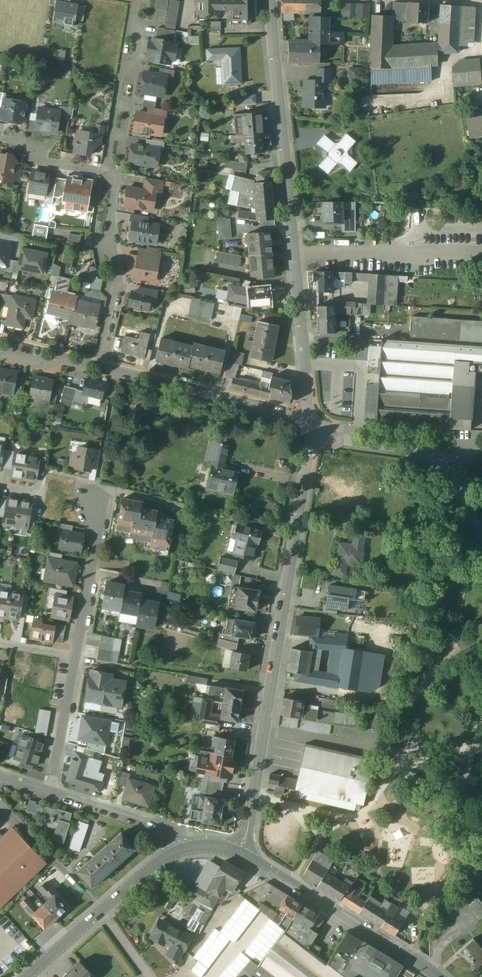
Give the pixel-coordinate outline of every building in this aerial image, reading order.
[(218,0),(196,0),(196,16),(218,16),(218,10),(218,0)] [(218,10),(230,10),(230,12),(228,12),(228,17),(230,17),(230,25),(247,25),(247,21),(255,21),(255,0),(218,0),(218,10)] [(281,11),(310,12),(320,12),(320,0),(281,0),(281,11)] [(55,3),(54,6),(52,23),(74,27),(75,20),(77,7),(70,6),(55,3)] [(408,3),(393,3),(392,16),(393,16),(393,20),(399,20),(399,21),(426,24),(428,4),(408,3)] [(368,5),(350,5),(350,17),(368,17),(368,5)] [(460,7),(440,5),(439,24),(459,26),(460,7)] [(77,6),(77,7),(75,20),(83,22),(85,8),(85,7),(77,6)] [(476,7),(460,7),(459,26),(458,46),(474,47),(476,7)] [(392,16),(372,15),(370,68),(373,68),(390,69),(391,67),(391,48),(393,20),(393,16),(392,16)] [(320,18),(310,18),(310,42),(319,42),(319,43),(326,43),(327,34),(327,19),(320,18)] [(220,22),(208,22),(208,30),(220,31),(220,22)] [(440,45),(391,48),(391,67),(392,68),(430,68),(436,68),(437,62),(458,63),(458,46),(459,26),(439,24),(440,45)] [(187,25),(187,43),(198,43),(198,25),(187,25)] [(164,29),(157,28),(155,40),(173,43),(175,31),(164,29)] [(343,34),(327,34),(326,43),(342,44),(343,34)] [(155,40),(152,39),(151,45),(148,44),(148,46),(149,47),(148,51),(147,52),(147,54),(150,54),(149,61),(170,64),(171,58),(174,58),(175,49),(172,48),(173,43),(155,40)] [(310,42),(288,42),(288,63),(319,63),(319,52),(319,43),(319,42),(310,42)] [(239,48),(206,50),(207,60),(224,60),(224,67),(221,67),(222,85),(239,84),(238,68),(240,67),(239,48)] [(479,60),(460,61),(452,68),(453,74),(480,71),(479,60)] [(356,67),(347,68),(349,75),(357,73),(356,67)] [(430,68),(392,68),(391,67),(390,69),(390,76),(373,74),(373,68),(370,68),(371,84),(429,84),(430,77),(430,68)] [(174,71),(160,68),(158,75),(166,76),(166,77),(173,78),(174,71)] [(330,70),(317,69),(317,81),(325,81),(325,82),(330,82),(330,70)] [(453,74),(452,74),(453,85),(480,84),(480,71),(453,74)] [(158,75),(144,72),(143,76),(142,76),(141,85),(142,85),(141,93),(150,95),(151,92),(162,94),(163,86),(164,86),(166,77),(166,76),(158,75)] [(317,81),(304,81),(303,107),(310,107),(310,108),(312,110),(315,110),(318,108),(318,107),(319,107),(319,104),(321,102),(324,102),(325,82),(325,81),(317,81)] [(255,96),(236,96),(236,105),(255,104),(255,96)] [(156,101),(143,99),(142,107),(148,108),(154,109),(156,101)] [(23,103),(5,100),(3,108),(7,109),(5,118),(14,120),(14,122),(20,123),(23,121),(26,106),(23,103)] [(68,108),(60,107),(59,112),(60,112),(58,122),(65,123),(68,108)] [(59,112),(39,108),(37,121),(35,130),(36,130),(54,133),(56,132),(58,122),(60,112),(59,112)] [(154,109),(148,108),(147,114),(151,115),(151,116),(161,118),(165,119),(166,111),(154,109)] [(147,114),(137,112),(134,132),(151,134),(151,131),(159,133),(161,118),(151,116),(151,115),(147,114)] [(260,112),(233,115),(235,136),(244,137),(262,135),(260,112)] [(467,119),(470,139),(481,137),(481,117),(467,119)] [(37,121),(29,120),(27,132),(35,133),(36,130),(35,130),(37,121)] [(86,133),(78,131),(76,139),(74,141),(73,145),(75,147),(74,153),(90,155),(91,150),(93,149),(94,143),(100,144),(103,126),(96,125),(95,132),(89,131),(86,133)] [(323,134),(316,145),(327,153),(318,166),(328,173),(337,162),(351,172),(358,162),(347,153),(356,141),(345,133),(336,144),(323,134)] [(262,135),(244,137),(244,142),(245,154),(263,153),(262,135)] [(164,143),(146,140),(145,147),(157,148),(157,149),(163,150),(164,143)] [(142,147),(131,145),(128,162),(135,163),(135,164),(144,165),(144,162),(154,163),(157,149),(157,148),(145,147),(142,146),(142,147)] [(238,156),(231,156),(230,153),(225,153),(225,161),(227,161),(238,162),(238,156)] [(3,157),(3,155),(0,155),(0,177),(3,181),(12,183),(15,163),(15,161),(12,156),(10,158),(3,157)] [(238,162),(227,161),(226,168),(246,171),(247,164),(246,164),(238,162)] [(22,164),(15,163),(12,181),(19,182),(22,164)] [(49,174),(32,171),(28,192),(45,194),(45,195),(48,178),(49,174)] [(269,172),(257,173),(258,183),(270,182),(269,172)] [(254,183),(226,176),(224,186),(240,190),(240,192),(255,196),(254,183)] [(91,181),(67,177),(67,181),(65,189),(63,196),(63,199),(67,199),(65,208),(75,210),(76,206),(87,208),(91,181)] [(56,179),(48,178),(45,195),(45,194),(44,195),(53,197),(56,179)] [(163,181),(145,178),(143,190),(155,192),(155,196),(160,197),(163,181)] [(67,181),(56,179),(53,197),(58,198),(61,196),(63,196),(65,189),(67,181)] [(258,183),(254,183),(255,196),(271,194),(270,182),(258,183)] [(138,191),(136,189),(131,192),(127,191),(127,194),(126,194),(124,207),(133,208),(133,209),(142,210),(143,206),(145,204),(151,205),(151,202),(154,202),(155,196),(155,192),(143,190),(140,189),(138,191)] [(240,192),(238,192),(235,206),(256,209),(256,208),(255,196),(240,192)] [(271,194),(255,196),(256,208),(272,207),(271,194)] [(342,202),(322,203),(323,222),(342,222),(342,202)] [(355,233),(355,202),(342,202),(342,222),(342,233),(355,233)] [(272,207),(256,208),(256,209),(257,214),(257,221),(263,221),(274,220),(272,207)] [(257,214),(238,211),(237,218),(257,221),(257,214)] [(147,217),(131,214),(130,222),(133,222),(133,221),(146,223),(147,217)] [(5,216),(0,218),(0,228),(8,224),(5,216)] [(230,219),(216,217),(218,240),(231,238),(230,219)] [(133,222),(130,222),(129,228),(131,228),(131,232),(128,234),(128,237),(130,240),(133,240),(133,241),(155,245),(157,234),(156,234),(157,225),(146,223),(133,221),(133,222)] [(26,226),(21,222),(18,228),(22,231),(23,231),(26,226)] [(46,241),(48,227),(34,225),(32,238),(46,241)] [(262,232),(247,234),(249,256),(271,253),(269,233),(262,234),(262,232)] [(81,236),(69,234),(68,239),(80,242),(81,236)] [(80,242),(68,239),(67,245),(78,248),(80,242)] [(0,245),(0,266),(6,267),(6,268),(8,260),(10,247),(0,245)] [(47,254),(22,249),(19,262),(18,270),(43,275),(47,254)] [(160,251),(144,249),(142,259),(158,261),(160,251)] [(241,256),(218,251),(215,262),(239,267),(241,256)] [(271,253),(249,256),(251,275),(261,275),(262,278),(273,277),(271,253)] [(142,259),(139,258),(138,268),(136,268),(134,277),(143,278),(143,277),(153,278),(154,272),(156,272),(158,261),(142,259)] [(14,261),(8,260),(6,268),(6,267),(5,271),(11,272),(14,261)] [(57,276),(59,266),(52,264),(49,274),(57,276)] [(93,276),(95,267),(88,265),(86,275),(93,276)] [(331,272),(313,272),(313,282),(316,282),(316,292),(332,292),(332,288),(334,288),(334,281),(332,281),(331,277),(331,272)] [(345,273),(331,272),(331,277),(334,277),(338,280),(344,280),(345,273)] [(369,274),(351,273),(351,280),(369,281),(369,274)] [(50,274),(47,287),(54,289),(57,276),(55,276),(50,274)] [(385,275),(369,274),(369,281),(367,304),(383,305),(385,275)] [(68,279),(57,276),(54,289),(54,292),(65,294),(68,279)] [(103,279),(91,277),(90,284),(89,289),(100,291),(103,279)] [(248,290),(230,286),(228,293),(231,293),(230,300),(250,304),(248,290)] [(157,291),(140,287),(138,293),(138,294),(151,296),(150,298),(155,299),(157,291)] [(268,288),(248,290),(250,304),(250,307),(270,305),(270,302),(273,302),(272,295),(269,296),(268,288)] [(54,292),(53,291),(48,312),(58,315),(58,317),(59,318),(71,320),(76,300),(76,297),(65,294),(54,292)] [(151,296),(138,294),(138,293),(131,292),(128,306),(133,307),(134,308),(139,309),(139,308),(148,310),(150,298),(151,296)] [(11,297),(5,295),(3,306),(9,307),(11,297)] [(36,301),(11,296),(11,297),(9,307),(6,325),(23,329),(25,319),(32,320),(36,301)] [(203,301),(192,298),(188,316),(199,318),(203,301)] [(100,306),(76,300),(71,320),(70,323),(83,327),(84,324),(94,326),(95,327),(100,306)] [(215,303),(203,301),(199,318),(211,321),(215,303)] [(241,309),(234,307),(231,319),(239,321),(240,314),(241,309)] [(335,307),(316,307),(316,320),(335,320),(335,313),(335,307)] [(343,307),(335,307),(335,313),(350,315),(350,314),(351,308),(343,307)] [(58,315),(48,312),(46,319),(47,320),(52,322),(53,323),(54,324),(56,324),(57,323),(58,322),(58,320),(59,318),(58,317),(58,315)] [(252,317),(240,314),(239,320),(251,323),(252,317)] [(411,317),(409,342),(481,347),(481,322),(411,317)] [(335,320),(316,320),(317,333),(335,333),(335,320)] [(278,326),(258,321),(250,358),(271,362),(274,347),(276,341),(275,341),(278,326)] [(94,326),(84,324),(83,327),(82,329),(93,332),(94,326)] [(138,340),(124,336),(121,353),(143,358),(144,358),(146,349),(150,335),(140,332),(138,340)] [(359,337),(359,357),(374,357),(374,338),(359,337)] [(192,346),(161,338),(155,361),(187,369),(188,366),(192,346)] [(467,362),(481,364),(481,347),(409,342),(381,340),(374,423),(469,430),(469,419),(471,419),(471,414),(470,414),(472,391),(473,391),(473,386),(474,372),(467,371),(467,362)] [(225,351),(193,344),(192,346),(188,366),(220,374),(225,351)] [(152,351),(146,349),(144,358),(143,358),(143,360),(149,362),(152,351)] [(244,354),(231,350),(228,362),(238,365),(242,366),(244,354)] [(238,365),(228,362),(224,377),(232,379),(233,379),(234,379),(238,365)] [(0,370),(0,390),(6,391),(7,388),(12,389),(13,389),(14,380),(12,380),(13,377),(14,372),(13,372),(12,373),(7,372),(7,371),(0,370)] [(273,373),(263,371),(261,377),(271,379),(271,377),(272,377),(273,373)] [(14,380),(13,389),(12,389),(11,395),(20,396),(23,379),(13,377),(12,380),(14,380)] [(41,378),(32,377),(29,397),(36,399),(36,400),(49,402),(51,391),(53,381),(41,379),(41,378)] [(234,379),(233,379),(232,379),(230,388),(288,402),(291,400),(289,381),(272,377),(271,377),(271,379),(269,388),(267,387),(267,384),(260,383),(260,386),(246,382),(234,379)] [(105,384),(86,379),(82,391),(82,394),(88,396),(101,399),(105,384)] [(64,386),(60,403),(72,407),(73,401),(76,390),(76,389),(64,386)] [(88,396),(82,394),(82,391),(76,390),(73,401),(87,404),(88,396)] [(51,391),(49,402),(48,405),(54,406),(57,392),(51,391)] [(238,473),(223,470),(228,446),(209,442),(204,464),(212,465),(208,484),(227,488),(225,494),(233,496),(238,473)] [(94,450),(78,447),(77,455),(71,454),(69,466),(75,467),(75,469),(90,471),(91,467),(94,450)] [(0,466),(0,468),(6,469),(9,451),(3,450),(0,466)] [(100,451),(94,450),(91,467),(97,468),(100,451)] [(15,452),(9,451),(6,469),(12,470),(15,452)] [(27,454),(15,452),(12,470),(10,477),(23,479),(27,454)] [(40,456),(27,454),(23,479),(35,482),(40,457),(40,456)] [(45,458),(40,457),(37,474),(42,475),(45,458)] [(142,505),(139,504),(140,502),(139,501),(139,502),(123,499),(123,498),(122,498),(122,499),(117,528),(123,529),(122,532),(124,532),(127,532),(127,530),(130,531),(129,537),(143,539),(143,542),(145,542),(145,540),(151,541),(150,547),(155,547),(154,549),(153,549),(153,550),(157,550),(157,548),(160,549),(168,550),(173,520),(172,520),(158,518),(159,514),(156,514),(156,511),(142,508),(142,505)] [(19,501),(7,499),(7,500),(4,518),(3,524),(15,526),(19,501)] [(32,503),(19,501),(15,526),(27,528),(31,507),(32,503)] [(37,507),(31,507),(28,524),(34,525),(37,507)] [(72,526),(59,523),(57,531),(62,532),(62,531),(71,533),(72,526)] [(243,526),(236,524),(233,536),(239,538),(234,556),(252,560),(256,544),(258,545),(262,531),(257,530),(258,529),(244,525),(243,526)] [(71,533),(62,531),(62,532),(61,539),(63,542),(62,548),(80,552),(83,535),(71,533)] [(352,545),(338,543),(334,568),(332,567),(331,574),(344,576),(346,563),(360,565),(365,533),(354,532),(352,545)] [(62,555),(49,552),(48,558),(61,560),(62,555)] [(238,561),(220,557),(217,570),(234,574),(238,561)] [(61,560),(48,558),(46,569),(48,569),(46,581),(73,586),(77,563),(61,560)] [(234,574),(232,587),(238,588),(239,588),(240,576),(234,574)] [(314,590),(317,578),(303,575),(300,588),(314,590)] [(125,585),(107,582),(105,591),(102,594),(101,596),(104,599),(102,607),(120,610),(123,591),(125,585)] [(364,591),(329,585),(326,605),(337,607),(346,608),(348,598),(363,600),(364,591)] [(239,588),(238,588),(232,587),(229,606),(235,607),(237,608),(255,611),(256,605),(257,605),(258,597),(257,597),(258,591),(239,588)] [(67,591),(49,588),(48,594),(55,595),(66,597),(67,591)] [(0,590),(0,616),(6,617),(10,592),(0,590)] [(141,594),(123,591),(120,610),(120,611),(137,615),(140,600),(141,594)] [(23,594),(10,592),(6,617),(18,620),(19,614),(23,596),(23,594)] [(66,597),(55,595),(51,616),(68,620),(69,613),(71,612),(72,606),(71,604),(72,598),(66,597)] [(23,596),(19,614),(25,615),(28,597),(23,596)] [(158,604),(140,600),(137,615),(136,625),(153,628),(158,604)] [(235,607),(229,606),(226,605),(225,613),(236,616),(237,608),(235,607)] [(326,605),(323,605),(322,613),(336,614),(337,607),(326,605)] [(120,610),(102,607),(101,613),(119,616),(120,611),(120,610)] [(295,633),(318,635),(319,619),(296,617),(295,633)] [(234,619),(228,618),(225,634),(226,634),(232,635),(234,619)] [(254,623),(234,619),(232,635),(239,637),(251,639),(253,632),(254,633),(256,625),(254,624),(254,623)] [(33,623),(30,638),(51,642),(51,641),(52,635),(53,630),(44,628),(40,628),(40,625),(33,623)] [(232,635),(226,634),(225,640),(231,642),(238,643),(239,637),(232,635)] [(115,638),(101,636),(99,648),(113,650),(115,638)] [(318,638),(310,637),(309,643),(310,643),(317,645),(318,647),(333,648),(333,647),(334,644),(334,639),(318,638)] [(238,643),(231,642),(225,640),(218,638),(217,645),(236,649),(238,643)] [(113,650),(99,648),(98,654),(112,656),(113,650)] [(309,651),(290,648),(287,670),(296,672),(305,673),(306,669),(309,651)] [(345,648),(344,648),(339,674),(338,687),(355,690),(362,651),(345,648)] [(112,656),(111,662),(116,663),(119,652),(113,650),(112,656)] [(232,651),(225,650),(223,667),(230,668),(232,651)] [(249,654),(232,651),(230,668),(246,671),(249,654)] [(362,651),(355,690),(366,692),(369,673),(375,674),(378,655),(362,651)] [(112,656),(98,654),(97,659),(111,662),(112,656)] [(339,674),(306,669),(305,673),(296,672),(294,680),(338,687),(339,674)] [(91,671),(85,699),(102,702),(102,703),(121,707),(125,682),(111,679),(112,674),(91,671)] [(207,679),(188,675),(187,682),(206,685),(207,679)] [(242,691),(209,685),(208,694),(224,697),(223,702),(240,705),(242,691)] [(211,700),(202,698),(200,715),(209,717),(211,700)] [(301,701),(283,698),(280,714),(299,717),(300,709),(301,701)] [(336,701),(322,699),(321,706),(335,708),(336,701)] [(240,705),(223,702),(220,719),(221,719),(237,721),(240,705)] [(51,711),(39,709),(38,715),(50,717),(51,711)] [(317,711),(306,709),(306,710),(304,718),(316,720),(317,711)] [(334,714),(317,711),(316,720),(332,723),(334,714)] [(358,716),(334,712),(334,714),(332,723),(356,727),(358,716)] [(50,717),(38,715),(37,721),(49,723),(50,717)] [(209,717),(200,715),(198,722),(207,723),(219,725),(220,725),(221,719),(220,719),(209,717)] [(105,745),(106,745),(110,721),(82,716),(78,740),(88,742),(105,745)] [(374,722),(366,720),(364,728),(381,731),(382,717),(375,716),(374,722)] [(49,723),(37,721),(36,727),(48,729),(49,723)] [(219,725),(207,723),(205,729),(218,732),(219,725)] [(48,729),(36,727),(35,733),(42,735),(46,736),(48,729)] [(35,733),(34,733),(30,731),(28,737),(40,741),(42,735),(35,733)] [(28,737),(21,735),(18,747),(41,754),(44,742),(40,741),(28,737)] [(234,740),(213,736),(211,746),(216,746),(214,752),(231,756),(234,740)] [(133,738),(123,737),(121,748),(130,750),(133,738)] [(105,745),(88,742),(87,748),(104,753),(105,745)] [(108,753),(118,751),(116,743),(106,745),(108,753)] [(373,759),(304,744),(296,783),(295,789),(300,791),(354,803),(363,805),(373,759)] [(41,754),(18,747),(14,759),(33,765),(37,766),(41,754)] [(94,751),(84,748),(82,754),(90,756),(89,757),(93,758),(96,751),(94,751)] [(102,781),(84,775),(89,757),(90,756),(82,754),(76,752),(73,759),(72,759),(71,760),(73,761),(70,771),(73,772),(70,782),(99,791),(102,781)] [(231,756),(214,753),(211,752),(209,758),(200,756),(197,772),(209,774),(210,774),(211,773),(227,776),(228,771),(230,771),(232,762),(230,762),(231,756)] [(33,765),(21,761),(19,767),(31,770),(33,765)] [(130,774),(121,772),(119,784),(126,786),(128,779),(129,779),(130,774)] [(227,776),(211,773),(210,774),(209,774),(208,780),(223,783),(226,783),(227,776)] [(279,776),(269,774),(268,783),(275,785),(278,786),(279,780),(279,776)] [(129,779),(128,779),(126,786),(122,799),(148,806),(154,787),(129,779)] [(208,780),(205,793),(220,796),(223,783),(208,780)] [(296,783),(279,780),(278,786),(284,787),(289,788),(295,789),(296,783)] [(278,786),(275,785),(273,792),(283,795),(284,787),(278,786)] [(295,789),(289,788),(287,798),(298,800),(298,797),(300,791),(295,789)] [(354,803),(300,791),(298,797),(353,810),(354,803)] [(224,800),(206,797),(205,798),(200,797),(198,808),(191,807),(189,819),(220,823),(224,800)] [(36,803),(29,801),(26,811),(33,813),(36,803)] [(72,814),(56,809),(56,811),(43,807),(40,817),(51,820),(51,822),(52,823),(52,822),(58,824),(53,839),(63,842),(72,814)] [(79,822),(70,848),(79,851),(88,825),(79,822)] [(46,863),(12,828),(3,837),(0,841),(0,907),(46,863)] [(101,854),(114,868),(135,850),(122,835),(114,842),(113,841),(107,846),(109,847),(101,854)] [(317,851),(301,878),(316,887),(325,872),(332,860),(317,851)] [(114,868),(101,854),(94,860),(93,858),(87,863),(88,864),(79,872),(92,887),(114,868)] [(220,867),(210,861),(196,885),(207,891),(215,876),(220,867)] [(242,873),(224,861),(220,867),(215,876),(232,888),(233,887),(242,873)] [(358,874),(349,869),(341,882),(347,886),(350,888),(352,884),(356,878),(356,877),(358,874)] [(341,882),(325,872),(316,887),(339,901),(347,886),(341,882)] [(232,888),(215,876),(207,891),(218,897),(224,901),(234,896),(239,891),(233,887),(232,888)] [(366,883),(356,878),(352,884),(356,886),(362,889),(366,883)] [(267,882),(251,890),(263,898),(272,885),(267,882)] [(55,895),(45,883),(40,888),(50,899),(55,895)] [(362,889),(360,892),(368,897),(368,896),(375,887),(366,883),(362,889)] [(207,891),(196,885),(192,892),(193,893),(215,904),(218,897),(207,891)] [(272,885),(263,898),(278,908),(279,908),(285,894),(272,885)] [(359,896),(353,893),(354,891),(350,888),(347,886),(339,901),(358,913),(365,902),(358,898),(359,896)] [(215,904),(193,893),(191,898),(201,904),(212,909),(215,904)] [(394,897),(388,893),(385,900),(390,903),(394,897)] [(301,904),(285,894),(279,908),(285,912),(285,914),(292,918),(301,904)] [(50,899),(43,905),(55,919),(67,909),(55,895),(50,899)] [(402,901),(394,897),(390,903),(391,903),(398,907),(402,901)] [(198,909),(201,904),(191,898),(185,912),(193,916),(197,908),(198,909)] [(477,898),(469,906),(480,919),(481,918),(481,904),(477,898)] [(37,910),(27,899),(22,903),(32,915),(37,910)] [(245,900),(219,933),(229,940),(233,944),(259,911),(245,900)] [(377,911),(369,906),(371,903),(367,900),(365,902),(358,913),(379,927),(386,916),(384,915),(377,911)] [(385,900),(377,911),(384,915),(385,913),(384,913),(391,903),(390,903),(385,900)] [(391,903),(384,913),(385,913),(384,915),(386,916),(379,927),(394,936),(402,922),(393,916),(398,907),(391,903)] [(212,910),(201,904),(198,909),(204,912),(209,915),(212,910)] [(270,910),(261,904),(258,909),(266,916),(270,910)] [(318,914),(301,904),(292,918),(308,929),(318,914)] [(55,919),(43,905),(37,910),(32,915),(44,928),(55,919)] [(409,912),(398,907),(393,916),(402,922),(403,922),(409,912)] [(279,908),(278,908),(275,914),(282,918),(285,914),(285,912),(279,908)] [(275,914),(270,910),(266,916),(285,930),(288,924),(282,920),(282,919),(282,918),(275,914)] [(209,915),(204,912),(198,923),(203,926),(209,915)] [(292,918),(285,914),(282,918),(282,919),(282,920),(288,924),(292,918)] [(318,914),(308,929),(292,918),(288,924),(285,930),(308,948),(311,943),(317,934),(314,932),(322,920),(322,919),(322,918),(322,917),(321,916),(318,914)] [(259,963),(284,930),(270,920),(245,953),(259,963)] [(179,931),(160,921),(151,937),(163,944),(165,940),(173,944),(168,954),(177,959),(189,937),(189,936),(179,931)] [(192,931),(182,926),(179,931),(189,936),(192,931)] [(198,961),(207,968),(229,940),(219,933),(215,929),(193,958),(198,961)] [(347,932),(327,964),(284,930),(259,963),(257,965),(272,976),(395,976),(402,966),(347,932)] [(456,953),(472,971),(481,962),(481,949),(472,938),(456,953)] [(321,948),(311,943),(308,948),(317,955),(321,948)] [(250,961),(241,952),(219,976),(235,976),(250,961)] [(257,965),(251,960),(250,961),(235,976),(272,976),(257,965)] [(64,976),(94,976),(79,961),(64,976)] [(207,968),(198,961),(190,971),(198,976),(200,976),(207,968)] [(402,967),(398,972),(406,976),(412,976),(414,975),(402,967)]
